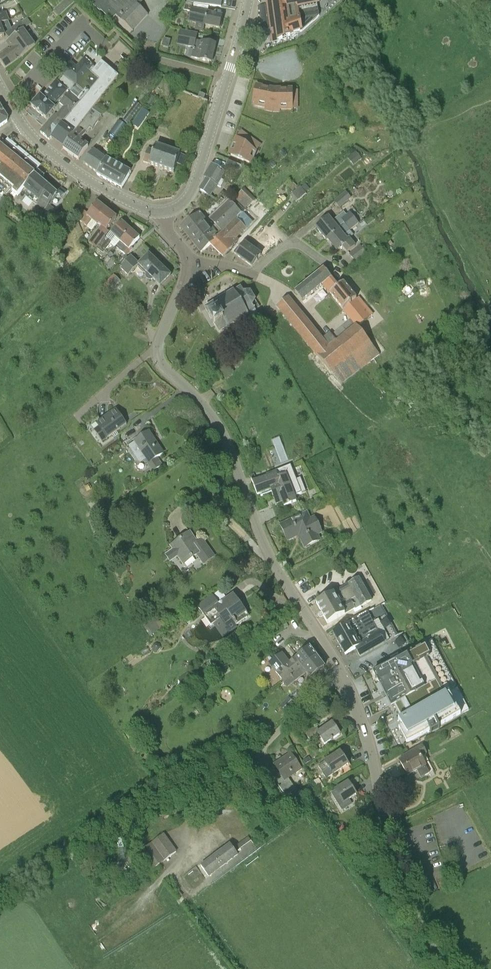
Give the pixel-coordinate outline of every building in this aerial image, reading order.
[(89,1),(101,12),(101,11),(112,20),(116,16),(133,31),(133,30),(147,15),(148,15),(139,6),(144,0),(90,0),(89,1)] [(272,41),(278,41),(302,32),(319,16),(316,0),(266,0),(272,41)] [(197,12),(199,5),(186,2),(184,10),(192,11),(189,21),(197,23),(196,29),(203,31),(205,25),(220,29),(221,27),(222,23),(221,23),(223,17),(199,11),(199,12),(197,12)] [(62,3),(53,10),(59,17),(68,10),(62,3)] [(7,16),(6,12),(0,15),(0,25),(9,21),(7,16)] [(26,29),(26,28),(21,22),(6,34),(10,40),(23,31),(26,29)] [(197,34),(185,31),(180,28),(179,35),(183,38),(195,41),(191,58),(200,60),(212,63),(216,45),(196,41),(197,34)] [(10,40),(15,47),(0,57),(0,61),(5,69),(22,57),(35,46),(23,31),(10,40)] [(85,54),(94,62),(99,56),(90,48),(85,54)] [(64,75),(56,83),(66,92),(59,100),(62,102),(69,93),(81,103),(89,93),(99,81),(91,73),(95,69),(94,68),(94,67),(90,63),(88,61),(84,59),(77,67),(72,63),(62,73),(64,75)] [(81,103),(75,110),(86,118),(92,110),(98,102),(119,78),(101,62),(95,69),(91,73),(99,81),(81,103)] [(60,106),(63,103),(62,102),(59,100),(66,92),(56,83),(43,98),(40,96),(31,106),(47,120),(47,119),(48,120),(60,106)] [(256,83),(252,97),(253,98),(252,101),(263,104),(264,101),(271,103),(278,103),(278,106),(291,106),(291,92),(289,92),(289,89),(273,89),(256,83)] [(75,110),(81,103),(69,93),(62,102),(63,103),(60,106),(63,109),(57,117),(56,116),(41,133),(49,140),(52,137),(75,110)] [(145,102),(151,106),(156,98),(150,94),(145,102)] [(123,121),(129,125),(142,107),(136,103),(123,121)] [(4,112),(0,105),(0,127),(8,122),(8,119),(4,112)] [(82,123),(86,118),(75,110),(52,137),(65,146),(82,123)] [(80,141),(90,128),(92,130),(101,116),(92,110),(86,118),(82,123),(65,146),(63,148),(79,160),(88,147),(80,141)] [(110,133),(117,139),(126,126),(119,121),(110,133)] [(253,143),(238,134),(236,142),(234,141),(230,155),(248,161),(251,151),(253,143)] [(28,162),(4,142),(1,146),(0,145),(0,177),(10,186),(8,188),(17,196),(21,191),(24,188),(38,170),(28,162)] [(98,173),(106,159),(113,147),(107,143),(99,154),(93,150),(84,163),(98,173)] [(183,167),(187,156),(172,151),(173,148),(166,146),(165,148),(156,145),(154,151),(148,149),(143,162),(174,173),(177,165),(183,167)] [(350,157),(356,164),(362,159),(356,152),(350,157)] [(122,189),(131,173),(106,159),(98,173),(97,175),(122,189)] [(228,160),(224,171),(237,176),(243,166),(228,160)] [(210,197),(224,174),(212,167),(205,179),(207,180),(201,191),(210,197)] [(40,200),(49,186),(41,180),(44,175),(38,170),(24,188),(29,192),(24,196),(36,206),(37,205),(40,200)] [(229,193),(234,187),(231,185),(233,183),(230,181),(223,192),(225,194),(227,191),(229,193)] [(296,202),(310,190),(304,183),(290,196),(296,202)] [(66,192),(60,187),(56,192),(49,186),(40,200),(37,205),(50,215),(54,209),(54,208),(53,209),(48,206),(53,199),(58,203),(66,192)] [(254,198),(244,188),(235,198),(246,208),(254,198)] [(334,201),(340,208),(351,199),(346,192),(334,201)] [(211,245),(210,244),(243,213),(230,200),(210,218),(216,226),(212,229),(201,214),(182,228),(191,240),(201,252),(211,245)] [(98,223),(107,210),(98,203),(89,214),(82,209),(76,217),(92,230),(97,224),(98,223)] [(102,226),(95,234),(102,240),(104,237),(107,233),(106,232),(117,218),(107,210),(98,223),(102,226)] [(42,217),(32,211),(28,219),(38,225),(42,217)] [(357,225),(361,221),(354,211),(349,215),(348,214),(342,220),(341,219),(334,224),(329,217),(316,228),(327,241),(328,240),(345,225),(350,230),(350,231),(357,225)] [(243,213),(210,244),(211,245),(223,257),(233,248),(232,247),(238,241),(235,239),(252,223),(243,213)] [(120,242),(131,230),(122,222),(106,239),(104,237),(102,240),(96,247),(97,248),(100,250),(103,253),(116,238),(120,242)] [(343,236),(350,230),(345,225),(328,240),(337,251),(342,247),(347,253),(355,246),(349,239),(347,241),(343,236)] [(261,256),(251,248),(263,231),(259,228),(254,234),(251,238),(250,237),(236,255),(252,267),(261,256)] [(54,237),(62,240),(64,233),(57,230),(54,237)] [(133,249),(131,247),(140,238),(131,230),(120,242),(126,247),(121,252),(126,256),(133,249)] [(96,247),(102,240),(95,234),(89,242),(96,248),(96,247)] [(355,261),(366,253),(360,247),(350,255),(355,261)] [(171,276),(160,265),(149,254),(139,265),(131,257),(126,262),(123,265),(120,267),(129,276),(139,265),(161,287),(171,276)] [(323,285),(331,278),(324,269),(295,292),(302,301),(323,285)] [(120,281),(114,274),(103,284),(110,291),(120,281)] [(351,319),(356,327),(357,327),(371,316),(344,283),(339,287),(331,278),(323,285),(351,319)] [(250,323),(259,317),(255,310),(259,307),(250,292),(244,293),(241,287),(206,309),(210,316),(209,316),(215,325),(220,332),(246,317),(250,323)] [(323,299),(328,295),(325,290),(319,293),(323,299)] [(337,342),(328,349),(288,298),(277,306),(331,373),(341,383),(360,370),(338,343),(337,342)] [(337,342),(338,343),(360,370),(380,355),(379,355),(374,348),(369,342),(357,327),(356,327),(351,319),(331,335),(333,337),(337,342)] [(219,370),(225,379),(234,372),(227,364),(219,370)] [(127,425),(123,419),(116,410),(97,424),(99,426),(94,430),(102,441),(107,438),(127,425)] [(148,464),(153,471),(161,465),(156,458),(163,453),(149,433),(130,446),(135,453),(140,450),(149,463),(148,464)] [(282,438),(273,441),(276,450),(271,452),(276,467),(290,462),(282,438)] [(301,478),(297,480),(292,467),(261,479),(259,473),(250,477),(257,496),(271,490),(277,503),(282,501),(284,506),(297,501),(295,496),(306,492),(301,478)] [(105,500),(91,509),(96,516),(110,507),(105,500)] [(306,547),(321,540),(319,535),(323,533),(315,516),(310,518),(308,513),(281,526),(287,539),(299,534),(306,547)] [(98,524),(96,519),(89,522),(91,527),(94,533),(95,533),(93,529),(99,527),(98,524)] [(203,538),(197,542),(190,533),(171,547),(183,564),(196,555),(203,565),(215,557),(203,538)] [(328,624),(360,606),(361,607),(372,601),(360,579),(349,585),(316,603),(321,611),(319,612),(318,614),(319,616),(321,617),(323,616),(328,624)] [(230,599),(220,606),(213,596),(198,607),(211,626),(222,618),(225,622),(232,618),(237,625),(249,617),(240,604),(236,607),(230,599)] [(268,614),(272,620),(280,614),(276,608),(268,614)] [(360,656),(385,643),(368,612),(343,624),(345,627),(334,634),(345,654),(356,649),(360,656)] [(145,627),(151,637),(163,630),(158,620),(145,627)] [(382,667),(373,672),(391,706),(396,704),(403,717),(401,718),(401,719),(405,725),(402,727),(410,742),(430,731),(431,733),(440,728),(439,726),(467,711),(467,710),(456,690),(458,689),(432,641),(425,645),(382,667)] [(159,650),(161,647),(160,645),(157,643),(153,645),(152,648),(154,651),(157,652),(159,650)] [(309,647),(297,657),(304,667),(317,657),(309,647)] [(269,663),(284,682),(304,667),(297,657),(289,663),(282,653),(269,663)] [(205,661),(208,668),(217,663),(213,656),(205,661)] [(304,667),(291,677),(295,682),(307,672),(311,678),(325,667),(317,657),(304,667)] [(212,674),(215,678),(228,670),(224,665),(212,674)] [(195,675),(181,684),(184,688),(198,679),(195,675)] [(280,707),(286,712),(295,704),(289,698),(280,707)] [(320,736),(325,744),(340,734),(332,723),(320,731),(317,727),(306,734),(311,742),(320,736)] [(408,775),(417,770),(421,778),(434,771),(424,752),(426,751),(423,746),(410,754),(411,755),(404,758),(404,759),(400,761),(408,775)] [(327,779),(348,765),(340,752),(324,763),(319,766),(327,779)] [(288,779),(301,770),(290,753),(274,764),(280,773),(273,778),(286,796),(295,790),(288,779)] [(335,790),(343,803),(356,795),(348,782),(335,790)] [(347,832),(342,835),(345,840),(350,837),(347,832)] [(152,843),(165,860),(176,852),(163,834),(152,843)] [(201,866),(209,877),(238,855),(230,844),(201,866)] [(199,865),(185,874),(193,886),(207,877),(199,865)]
